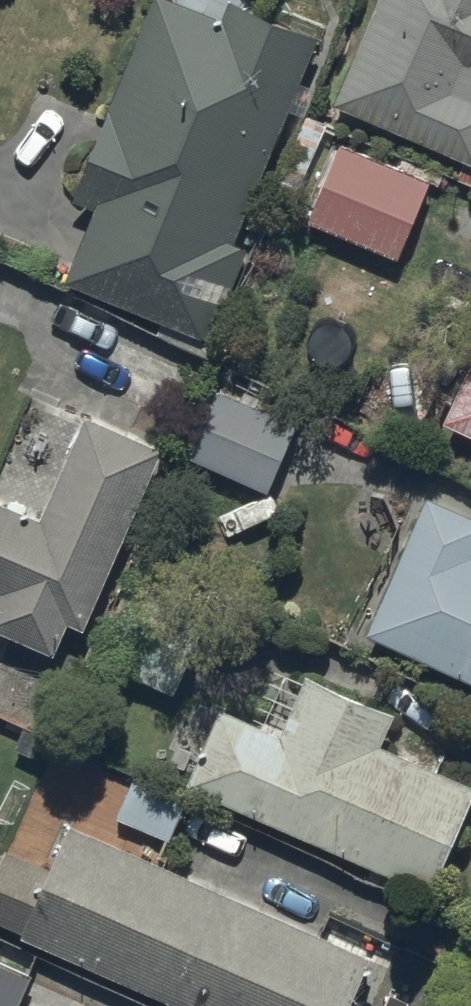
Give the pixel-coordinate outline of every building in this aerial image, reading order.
[(67,276),(211,335),(248,243),(234,238),(318,31),(241,0),(228,0),(222,15),(186,0),(153,0),(75,193),(97,202),(67,276)] [(470,156),(470,0),(376,0),(334,97),(470,156)] [(309,214),(397,252),(429,177),(340,140),(309,214)] [(445,416),(470,428),(470,359),(445,416)] [(191,453),(268,486),(297,421),(220,387),(191,453)] [(0,589),(0,623),(54,647),(69,614),(84,621),(162,443),(87,410),(41,514),(0,496),(0,586),(1,586),(0,589)] [(368,628),(470,673),(470,510),(428,492),(368,628)] [(98,654),(175,689),(207,617),(130,583),(98,654)] [(221,704),(188,780),(431,885),(470,795),(470,779),(382,740),(395,708),(308,670),(281,730),(221,704)] [(135,775),(118,815),(169,836),(186,797),(135,775)] [(192,1005),(347,1005),(371,952),(71,820),(52,864),(8,845),(0,862),(0,916),(24,927),(22,932),(192,1005)] [(31,974),(0,960),(0,1005),(16,1005),(31,974)]
